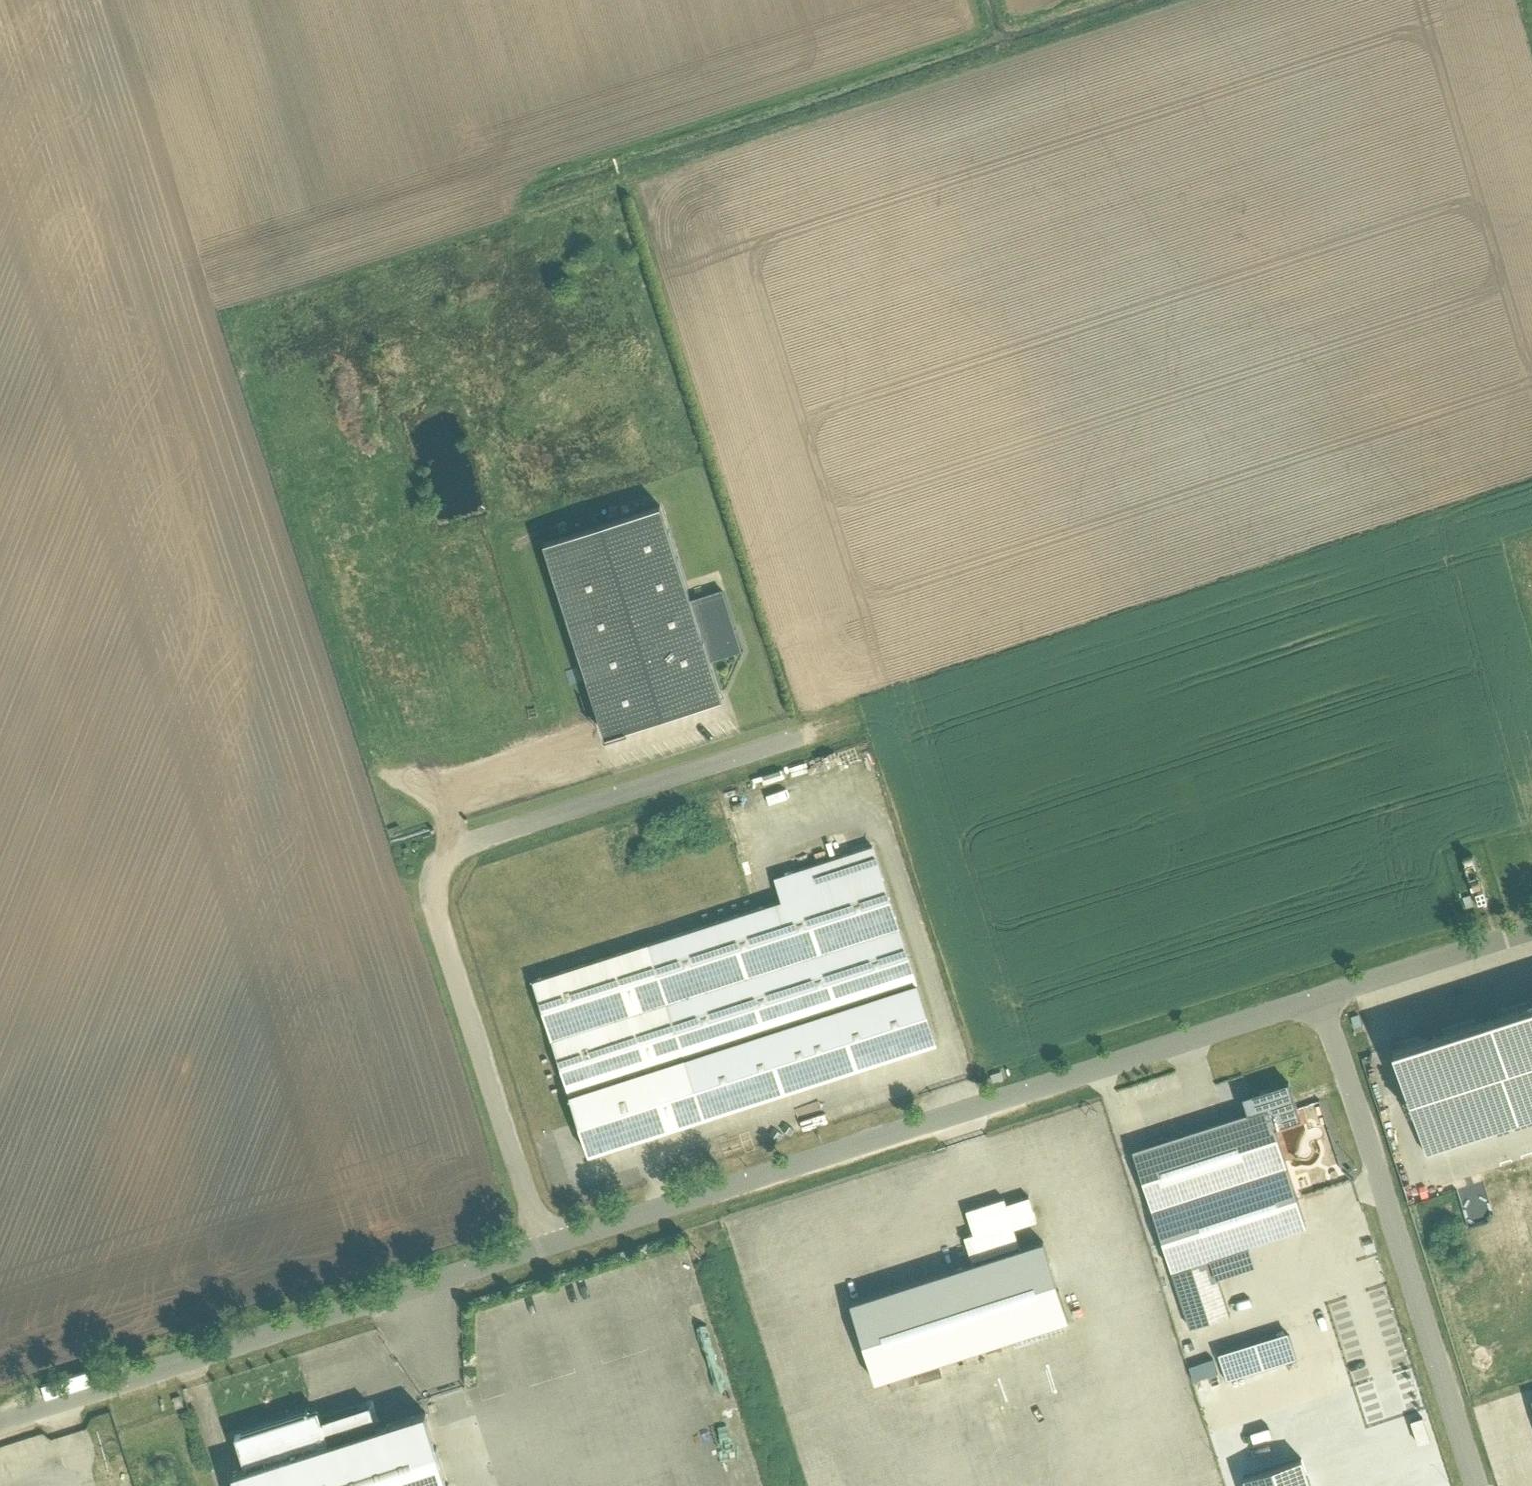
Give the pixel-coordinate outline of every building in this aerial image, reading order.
[(663,505),(545,541),(606,736),(725,698),(663,505)] [(782,898),(534,978),(590,1150),(940,1038),(875,839),(774,872),(782,898)] [(1394,1040),(1428,1147),(1531,1114),(1531,996),(1394,1040)] [(1268,1101),(1132,1145),(1190,1324),(1229,1311),(1217,1273),(1256,1260),(1250,1242),(1308,1223),(1268,1101)] [(1069,1316),(1043,1235),(850,1297),(876,1378),(1069,1316)] [(1297,1357),(1288,1328),(1218,1350),(1227,1379),(1297,1357)] [(1187,1364),(1193,1379),(1221,1368),(1215,1353),(1187,1364)] [(231,1485),(447,1485),(421,1406),(226,1469),(231,1485)] [(1243,1485),(1312,1485),(1303,1454),(1239,1472),(1243,1485)]
